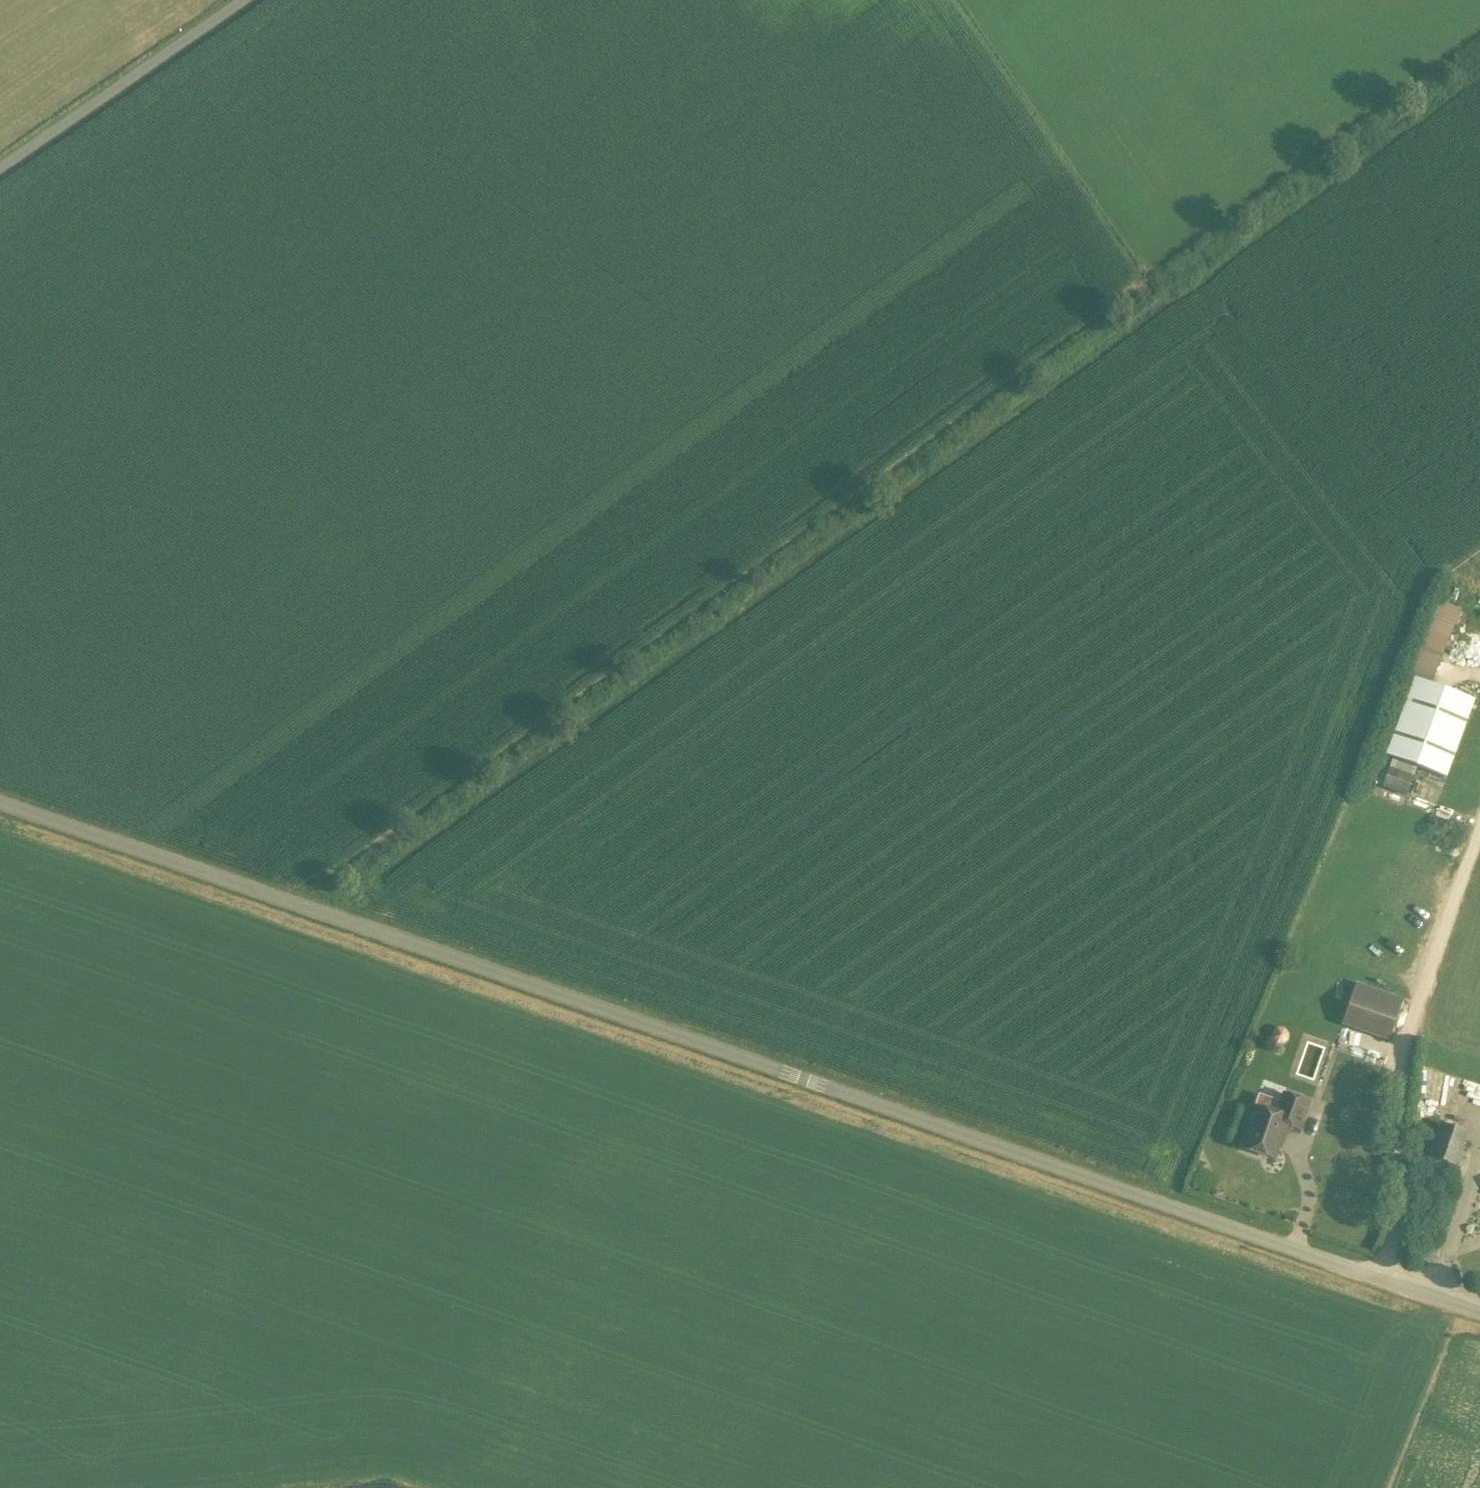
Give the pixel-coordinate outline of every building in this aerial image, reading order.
[(1386,756),(1446,778),(1474,701),(1412,682),(1386,756)] [(1378,786),(1406,792),(1411,771),(1383,765),(1378,786)] [(1341,1026),(1389,1042),(1404,999),(1356,983),(1341,1026)] [(1276,1114),(1253,1106),(1246,1126),(1250,1127),(1242,1147),(1273,1158),(1284,1124),(1298,1129),(1308,1102),(1283,1093),(1276,1114)] [(1428,1157),(1456,1167),(1468,1133),(1440,1123),(1428,1157)]
